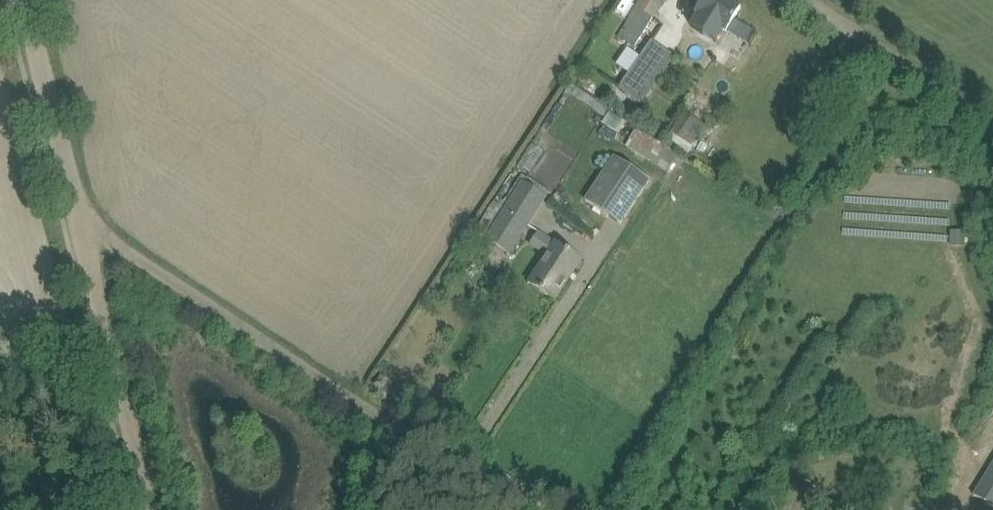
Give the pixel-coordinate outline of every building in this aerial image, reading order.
[(619,38),(635,48),(653,19),(665,0),(643,0),(638,8),(619,38)] [(692,27),(716,42),(724,29),(727,31),(742,8),(729,0),(705,0),(697,12),(701,14),(692,27)] [(654,43),(620,90),(643,106),(676,58),(654,43)] [(571,83),(566,91),(605,116),(610,108),(571,83)] [(722,105),(702,92),(674,133),(693,147),(722,105)] [(638,128),(627,146),(668,173),(680,155),(638,128)] [(651,179),(614,156),(586,199),(622,223),(651,179)] [(510,254),(546,197),(523,182),(517,191),(514,189),(505,203),(497,198),(485,216),(493,221),(487,231),(491,233),(487,239),(510,254)] [(952,232),(952,245),(965,245),(965,232),(952,232)] [(542,266),(530,283),(556,299),(567,283),(572,275),(582,259),(557,242),(549,255),(547,258),(542,266)] [(974,496),(992,507),(992,465),(974,496)]
